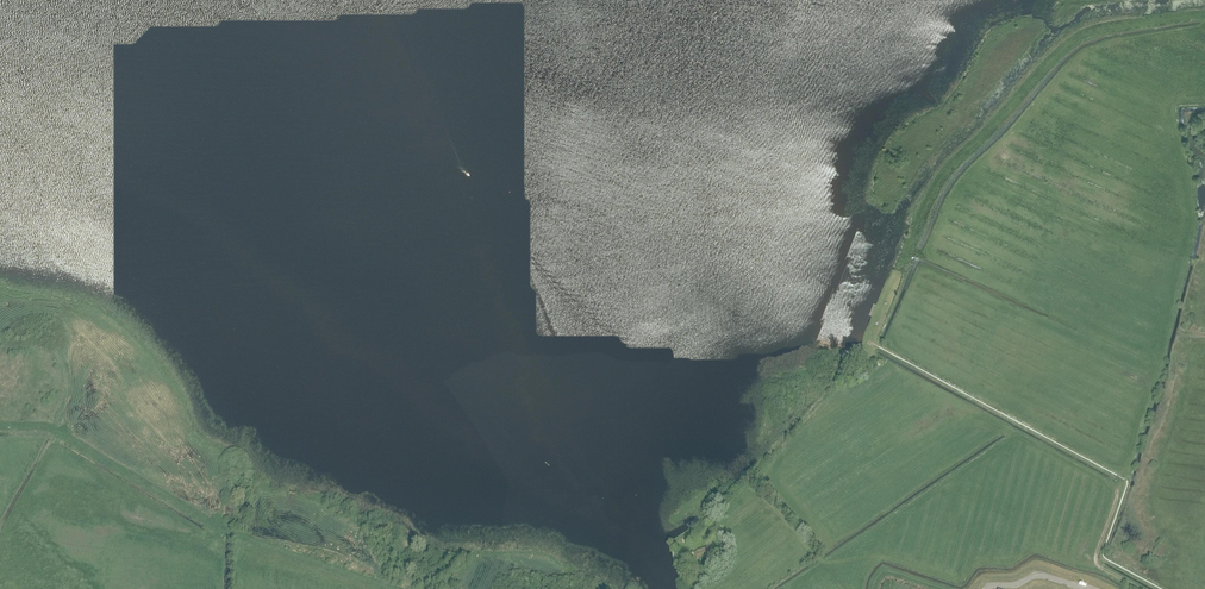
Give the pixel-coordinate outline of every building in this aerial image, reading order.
[(711,553),(708,547),(697,551),(697,552),(694,553),(696,559),(707,555),(711,553)]
